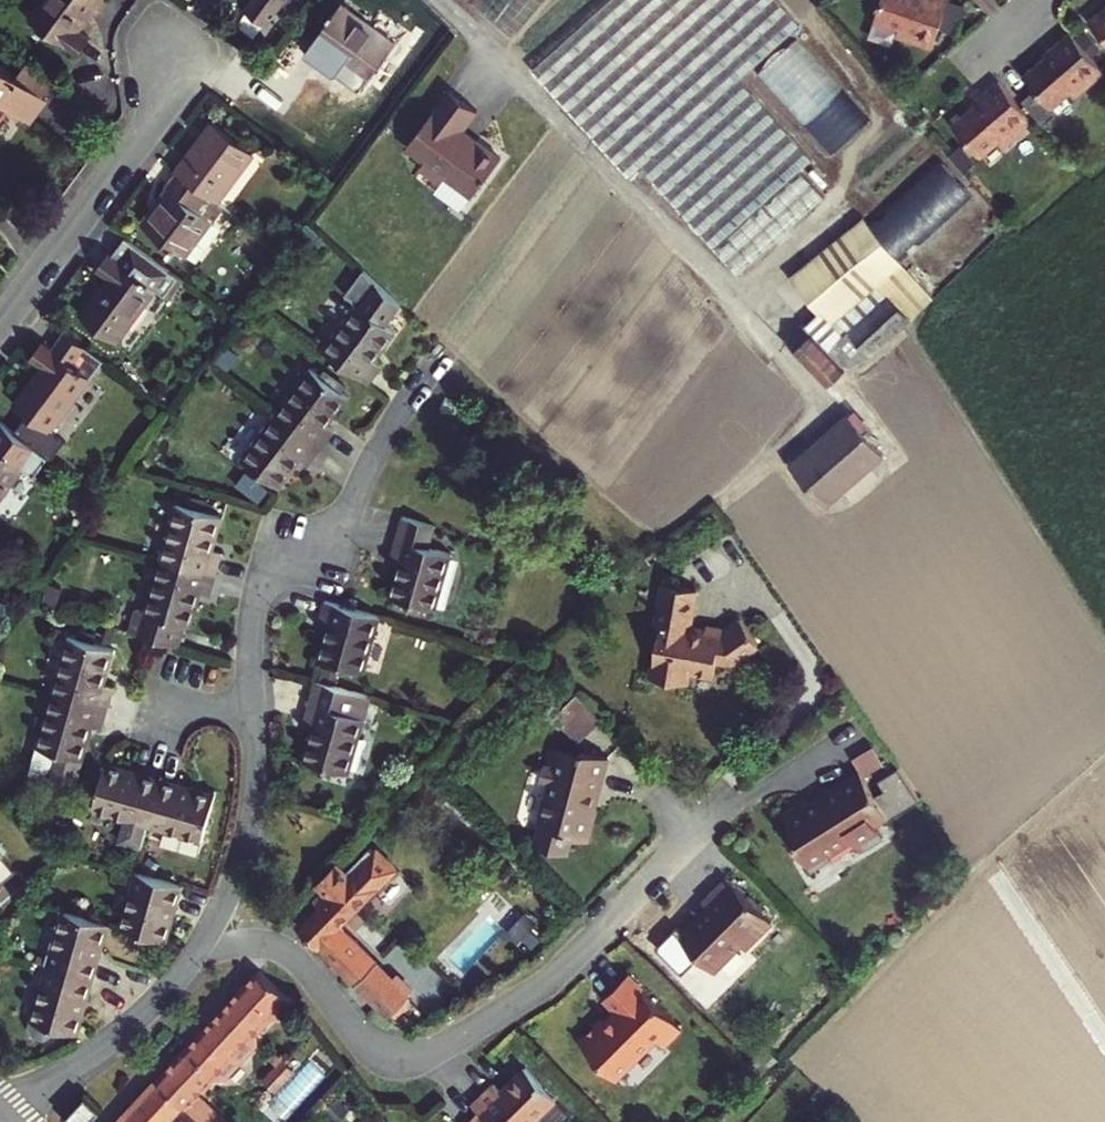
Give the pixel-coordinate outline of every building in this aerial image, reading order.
[(100,0),(44,0),(29,20),(77,56),(90,39),(78,30),(100,0)] [(248,10),(269,26),(284,6),(287,8),(292,0),(255,0),(248,10)] [(531,70),(630,179),(641,168),(738,274),(823,197),(800,171),(813,159),(741,79),(799,25),(777,0),(610,0),(531,70)] [(874,22),(899,30),(897,37),(932,49),(948,1),(946,0),(882,0),(874,22)] [(367,81),(394,45),(340,3),(304,52),(321,64),(330,53),(367,81)] [(1090,21),(1104,38),(1104,8),(1090,21)] [(1104,72),(1070,33),(1054,46),(1056,48),(1023,75),(1035,89),(1022,99),(1043,124),(1057,112),(1054,107),(1072,91),(1076,96),(1104,72)] [(58,82),(32,64),(21,79),(0,64),(0,102),(1,100),(29,121),(58,82)] [(1034,122),(1000,81),(984,94),(986,97),(953,125),(981,157),(1001,141),(1005,146),(1034,122)] [(450,90),(407,147),(425,161),(420,167),(441,183),(446,177),(472,196),(501,159),(477,141),(475,144),(461,133),(477,111),(450,90)] [(254,152),(214,122),(177,172),(217,202),(254,152)] [(217,202),(177,172),(165,187),(168,189),(157,204),(159,206),(153,215),(150,213),(142,224),(184,255),(221,205),(217,202)] [(823,229),(835,243),(853,227),(841,213),(823,229)] [(784,340),(828,385),(849,368),(871,358),(905,327),(912,320),(910,319),(892,299),(888,294),(883,298),(874,289),(902,264),(864,218),(853,227),(835,243),(792,279),(820,313),(805,326),(802,323),(784,340)] [(175,273),(123,235),(110,253),(108,252),(96,268),(108,277),(80,314),(117,341),(155,289),(160,293),(175,273)] [(359,275),(356,280),(396,309),(399,305),(359,275)] [(354,312),(324,351),(368,385),(382,366),(373,359),(394,332),(384,325),(396,309),(356,280),(340,301),(354,312)] [(906,286),(892,299),(910,319),(924,305),(906,286)] [(52,347),(42,341),(31,356),(43,364),(14,404),(28,413),(14,431),(55,461),(69,442),(55,432),(107,361),(65,330),(52,347)] [(277,414),(322,448),(335,430),(326,424),(346,396),(311,370),(277,414)] [(279,485),(299,459),(308,466),(322,448),(277,414),(243,460),(279,485)] [(848,414),(791,466),(825,504),(883,453),(848,414)] [(23,466),(0,448),(0,497),(23,466)] [(178,503),(162,558),(216,574),(222,552),(212,549),(221,516),(178,503)] [(435,526),(403,517),(390,559),(401,562),(391,596),(434,608),(450,552),(429,546),(435,526)] [(136,607),(129,631),(153,639),(179,645),(185,623),(190,624),(199,592),(210,595),(216,574),(162,558),(147,611),(136,607)] [(696,589),(664,583),(656,624),(660,625),(650,675),(685,681),(687,669),(711,674),(714,658),(729,661),(756,642),(738,618),(722,628),(705,624),(704,630),(689,627),(690,622),(696,589)] [(345,606),(324,600),(318,621),(330,624),(320,658),(362,670),(378,616),(345,606)] [(705,624),(690,622),(689,627),(704,630),(705,624)] [(112,649),(70,638),(54,692),(109,707),(114,686),(103,683),(112,649)] [(369,696),(314,680),(302,722),(313,726),(304,759),(347,772),(369,696)] [(109,707),(54,692),(39,746),(58,752),(51,775),(75,782),(91,724),(103,728),(109,707)] [(578,752),(548,744),(540,776),(547,778),(536,817),(561,824),(560,830),(587,838),(596,805),(592,804),(588,803),(593,786),(597,786),(607,753),(580,746),(578,752)] [(857,769),(861,777),(883,764),(871,745),(850,757),(857,769)] [(58,752),(39,746),(32,770),(51,775),(58,752)] [(141,848),(147,824),(160,779),(107,764),(99,793),(95,808),(126,818),(119,842),(141,848)] [(807,806),(803,801),(802,798),(778,812),(794,839),(790,841),(808,871),(828,859),(825,853),(851,838),(858,851),(881,836),(874,824),(917,798),(896,766),(876,779),(882,789),(872,794),(861,777),(857,769),(825,788),(828,793),(807,806)] [(160,779),(147,824),(165,829),(161,844),(197,855),(202,839),(215,794),(160,779)] [(588,803),(592,804),(597,786),(593,786),(588,803)] [(825,788),(803,801),(807,806),(828,793),(825,788)] [(324,903),(302,927),(357,981),(376,960),(339,924),(393,865),(375,848),(351,874),(338,862),(319,883),(326,889),(318,898),(324,903)] [(121,927),(166,940),(182,885),(135,871),(121,927)] [(707,906),(678,935),(712,969),(739,943),(744,947),(770,920),(725,875),(700,900),(707,906)] [(48,965),(90,977),(106,923),(63,910),(48,965)] [(392,976),(376,960),(357,981),(373,996),(392,976)] [(90,977),(48,965),(30,1027),(34,1034),(43,1037),(51,1033),(53,1025),(75,1031),(90,977)] [(116,1121),(229,1121),(197,1092),(273,1012),(281,1020),(295,1004),(293,1001),(259,969),(116,1121)] [(392,976),(373,996),(388,1011),(391,1008),(396,1013),(410,997),(405,993),(412,986),(396,971),(392,976)] [(661,1045),(680,1027),(626,974),(603,997),(616,1011),(604,1023),(599,1018),(577,1040),(614,1077),(654,1038),(661,1045)] [(294,1069),(272,1048),(266,1054),(275,1063),(262,1078),(275,1090),(294,1069)] [(570,1113),(524,1066),(500,1090),(492,1082),(471,1103),(478,1110),(465,1121),(561,1121),(570,1113)] [(85,1096),(66,1116),(72,1121),(89,1121),(100,1110),(85,1096)]
